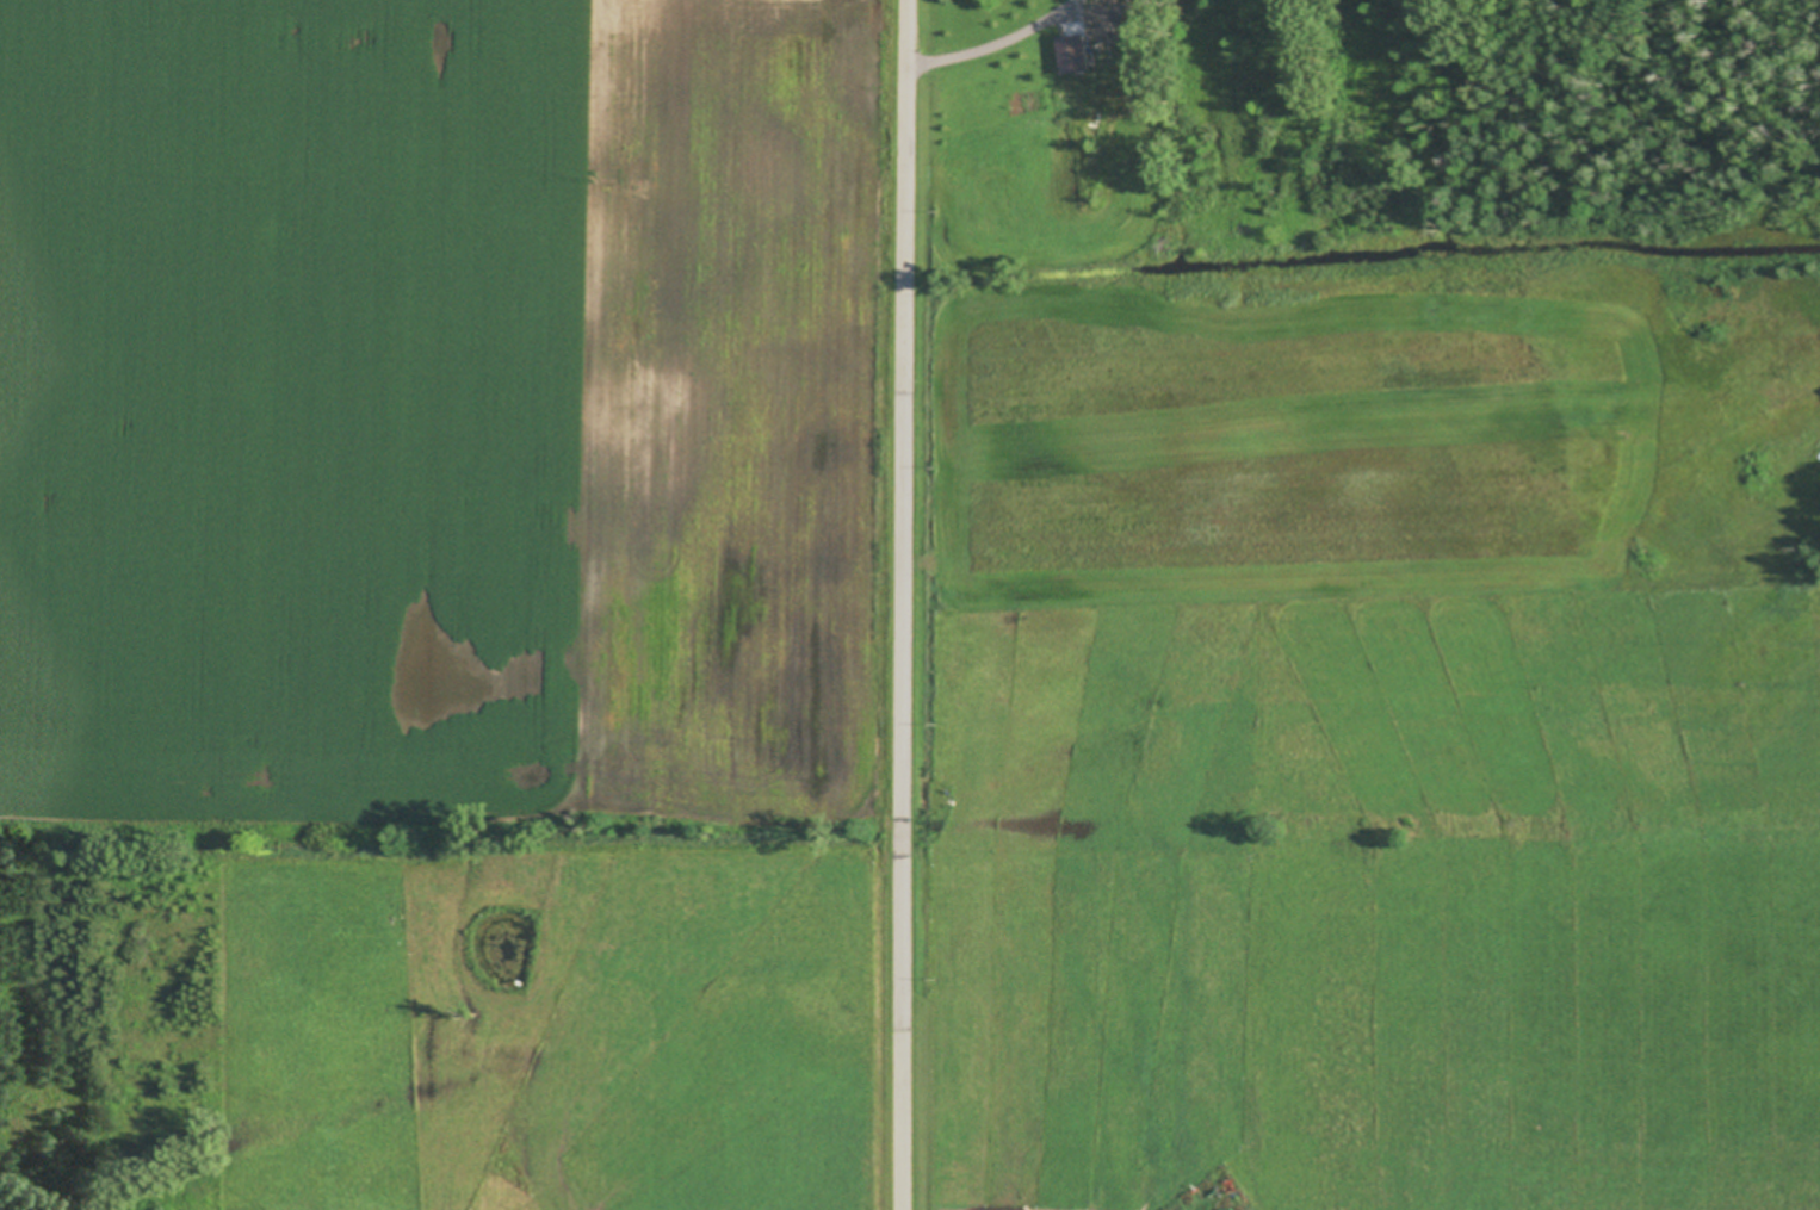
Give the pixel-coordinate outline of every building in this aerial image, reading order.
[(1066,75),(1094,72),(1090,35),(1062,39),(1066,75)]
